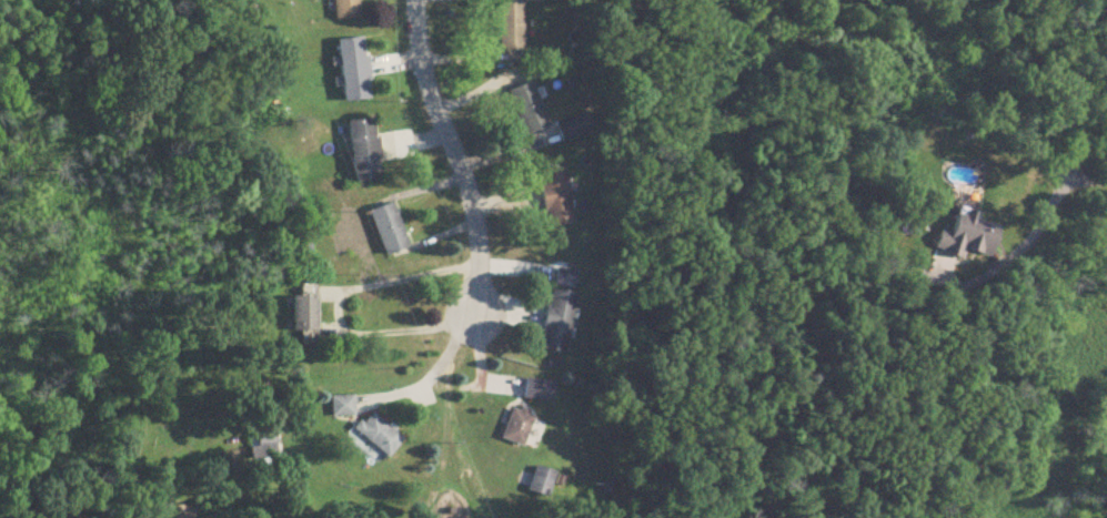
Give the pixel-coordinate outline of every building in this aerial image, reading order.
[(335,19),(362,17),(360,0),(333,0),(335,19)] [(499,52),(524,52),(524,4),(499,4),(499,52)] [(339,40),(345,102),(371,99),(366,38),(339,40)] [(510,91),(527,135),(549,126),(532,82),(510,91)] [(557,123),(561,141),(592,133),(587,115),(557,123)] [(382,180),(375,118),(349,122),(356,183),(382,180)] [(564,165),(539,168),(547,227),(572,224),(564,165)] [(410,248),(394,203),(371,211),(386,256),(410,248)] [(977,221),(978,216),(958,210),(950,234),(939,231),(933,249),(961,258),(964,249),(991,257),(999,228),(977,221)] [(541,350),(566,354),(580,272),(555,268),(541,350)] [(318,331),(318,296),(294,296),(294,331),(318,331)] [(556,383),(526,379),(523,399),(553,403),(556,383)] [(354,397),(332,397),(332,417),(354,417),(354,397)] [(522,448),(536,415),(515,407),(501,439),(522,448)] [(356,429),(388,459),(404,441),(373,411),(356,429)] [(555,474),(537,469),(530,491),(548,497),(555,474)]
